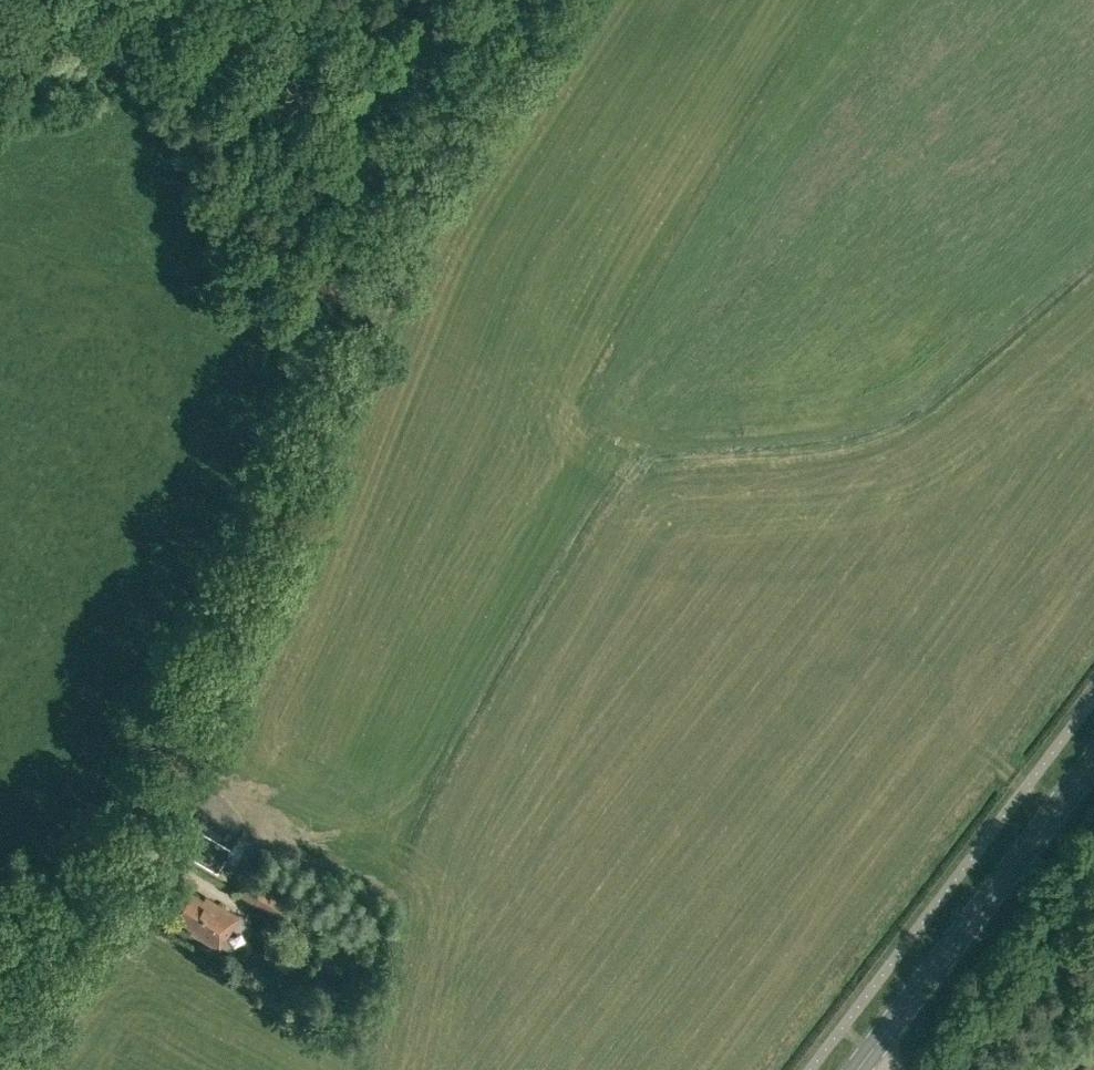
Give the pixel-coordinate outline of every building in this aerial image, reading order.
[(219,947),(237,918),(208,901),(207,903),(191,893),(176,917),(193,928),(191,931),(219,947)]
